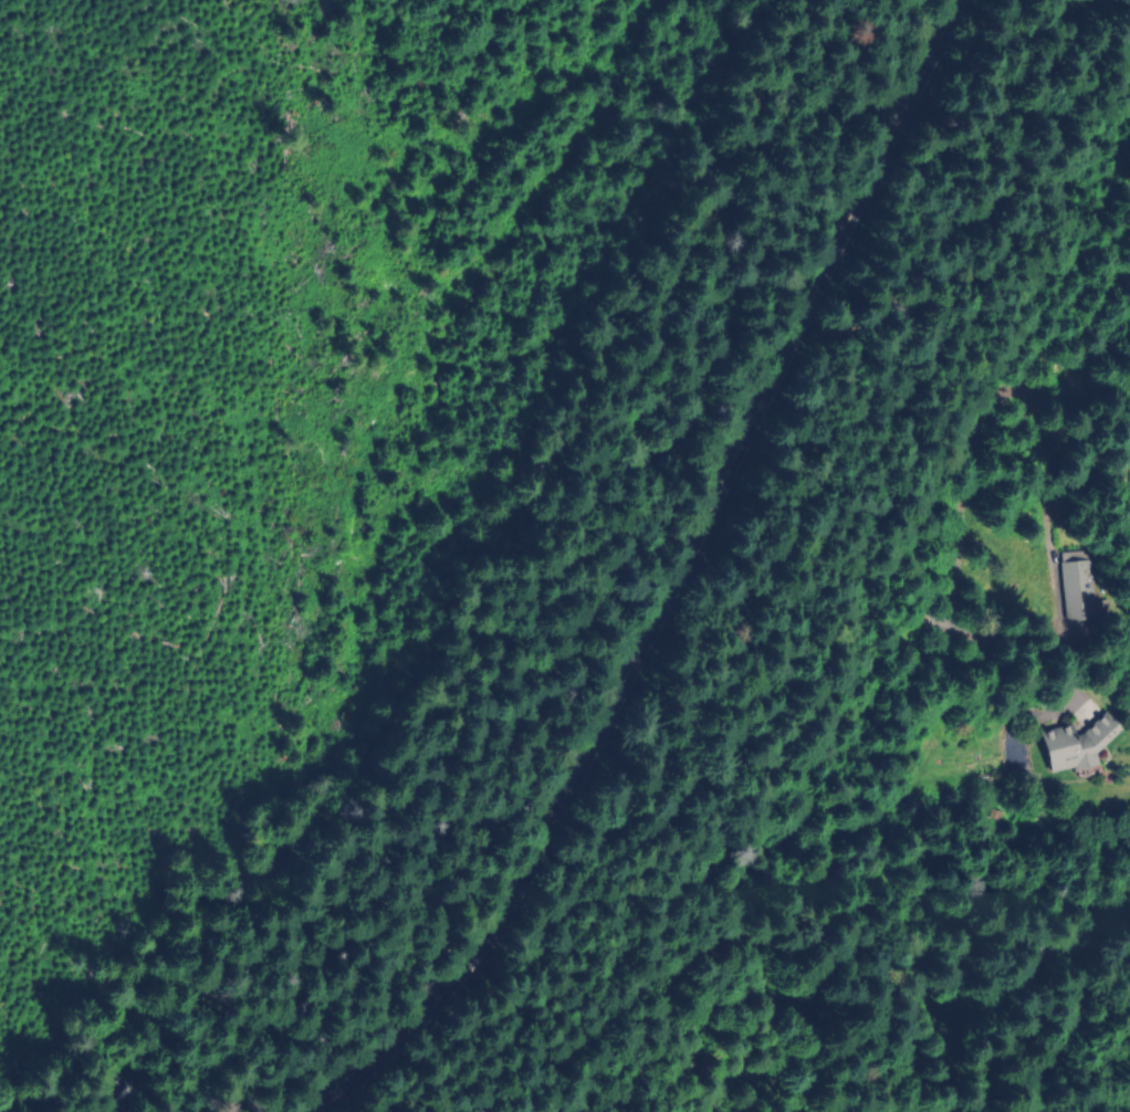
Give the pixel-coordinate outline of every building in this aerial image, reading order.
[(1059,559),(1090,557),(1091,618),(1058,619),(1059,559)] [(1038,731),(1068,723),(1071,733),(1080,733),(1101,709),(1118,727),(1092,752),(1092,762),(1046,772),(1038,731)]
